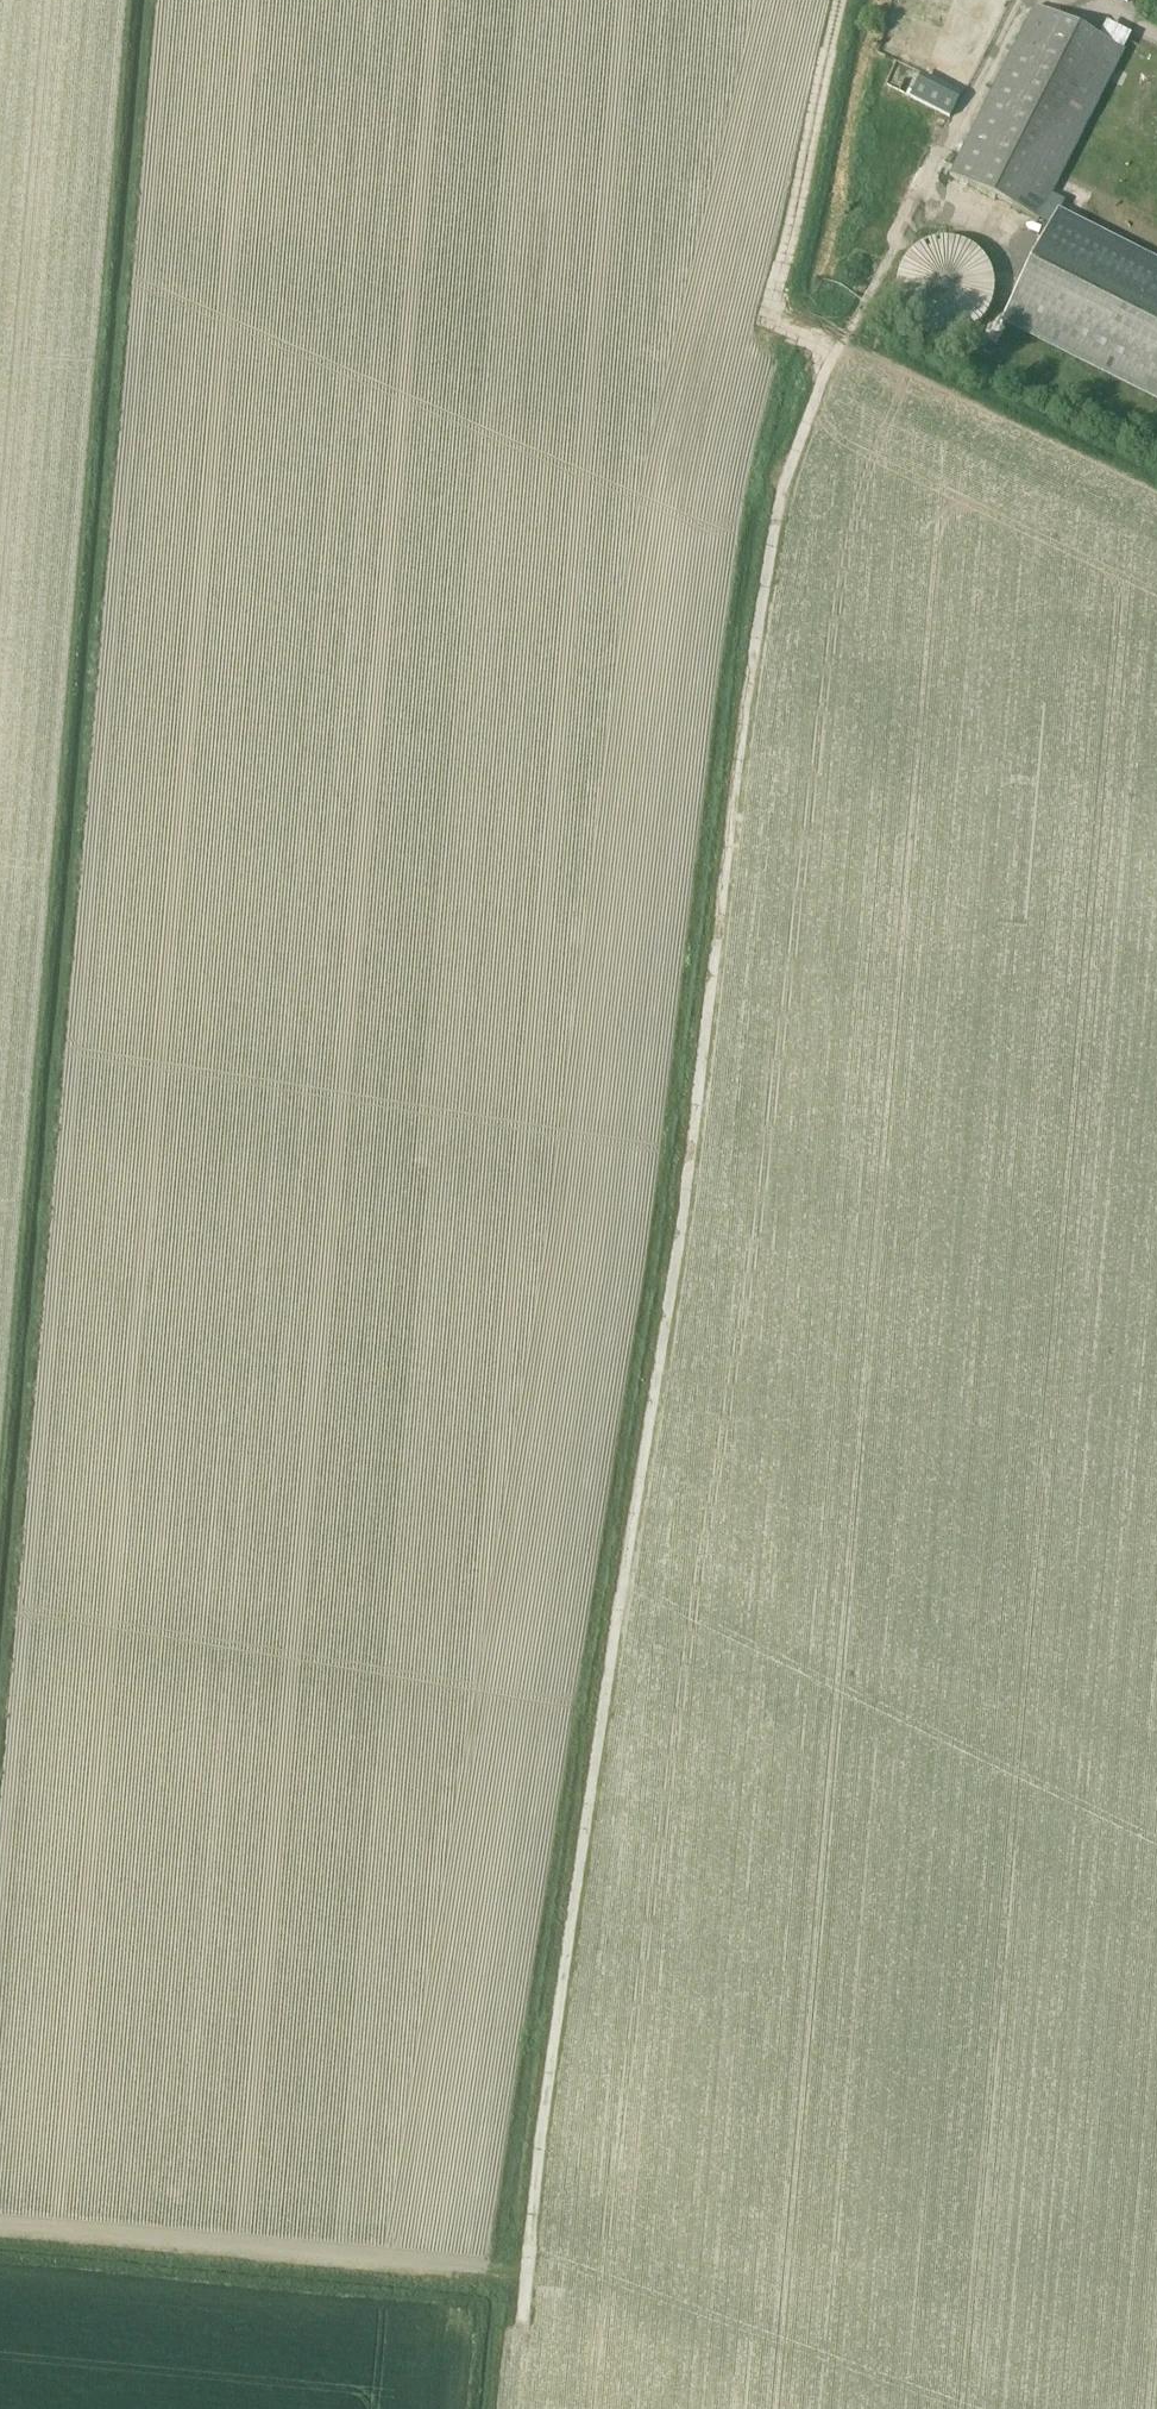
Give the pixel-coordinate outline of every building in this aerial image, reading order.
[(1038,220),(1124,50),(1035,6),(949,175),(1038,220)] [(922,72),(910,96),(949,117),(961,93),(922,72)] [(1055,210),(1004,317),(1156,393),(1156,260),(1055,210)] [(958,241),(944,239),(931,241),(918,247),(907,256),(900,268),(896,281),(896,295),(900,308),(907,320),(918,329),(931,335),(944,337),(958,335),(971,329),(981,320),(989,309),(993,295),(993,281),(989,268),(981,256),(971,247),(958,241)]
